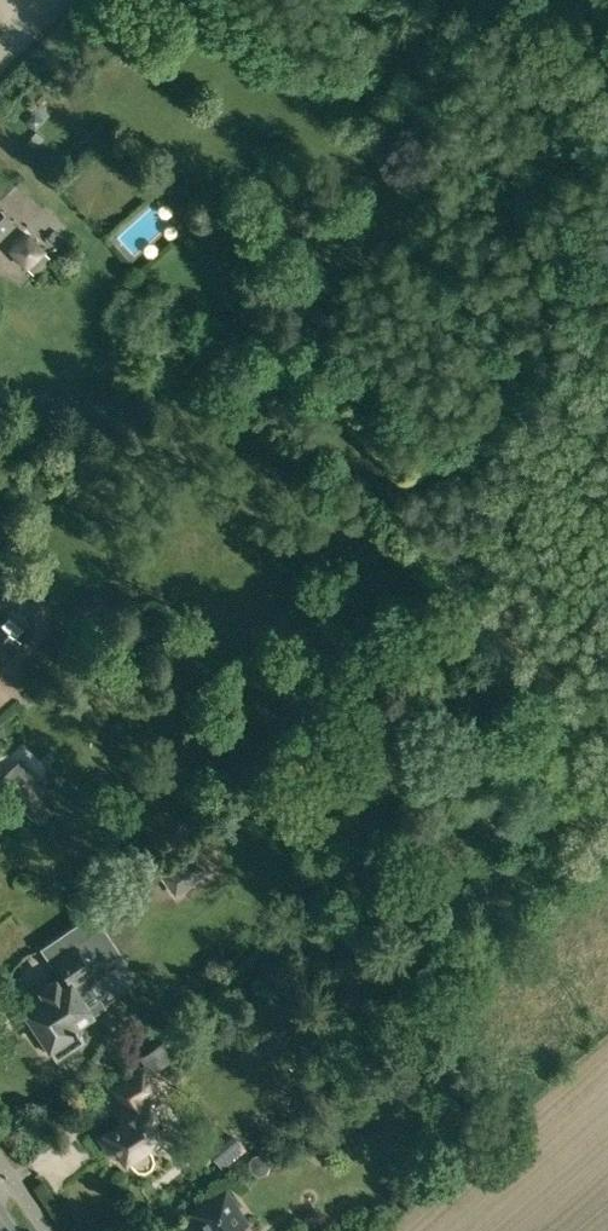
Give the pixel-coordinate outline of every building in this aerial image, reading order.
[(38,104),(31,112),(32,113),(25,120),(35,129),(49,114),(38,104)] [(35,149),(44,137),(36,130),(26,142),(35,149)] [(15,225),(0,209),(0,238),(15,225)] [(27,266),(36,275),(54,258),(27,230),(7,247),(26,267),(27,266)] [(77,621),(87,622),(104,607),(105,598),(100,591),(90,590),(72,606),(72,615),(77,621)] [(20,641),(0,625),(0,663),(20,641)] [(32,819),(47,805),(37,794),(44,788),(20,761),(0,780),(0,799),(14,815),(22,808),(32,819)] [(31,1020),(55,1057),(83,1038),(75,1026),(92,1014),(72,984),(93,971),(76,946),(54,961),(62,975),(18,1004),(18,1009),(25,1019),(31,1020)] [(420,1046),(420,1036),(406,1035),(405,1045),(420,1046)] [(138,1056),(149,1074),(173,1059),(162,1041),(138,1056)] [(129,1158),(134,1165),(135,1166),(137,1168),(139,1169),(141,1169),(143,1169),(144,1168),(146,1168),(148,1166),(149,1165),(150,1164),(150,1162),(151,1161),(151,1158),(151,1157),(150,1155),(149,1153),(146,1149),(164,1138),(158,1128),(163,1125),(143,1094),(153,1088),(142,1071),(117,1088),(127,1104),(119,1110),(125,1119),(101,1134),(110,1149),(115,1146),(124,1160),(129,1158)] [(262,1172),(267,1167),(268,1160),(263,1155),(256,1154),(250,1159),(250,1166),(255,1171),(262,1172)] [(230,1230),(244,1221),(224,1192),(193,1212),(206,1230),(230,1230)]
